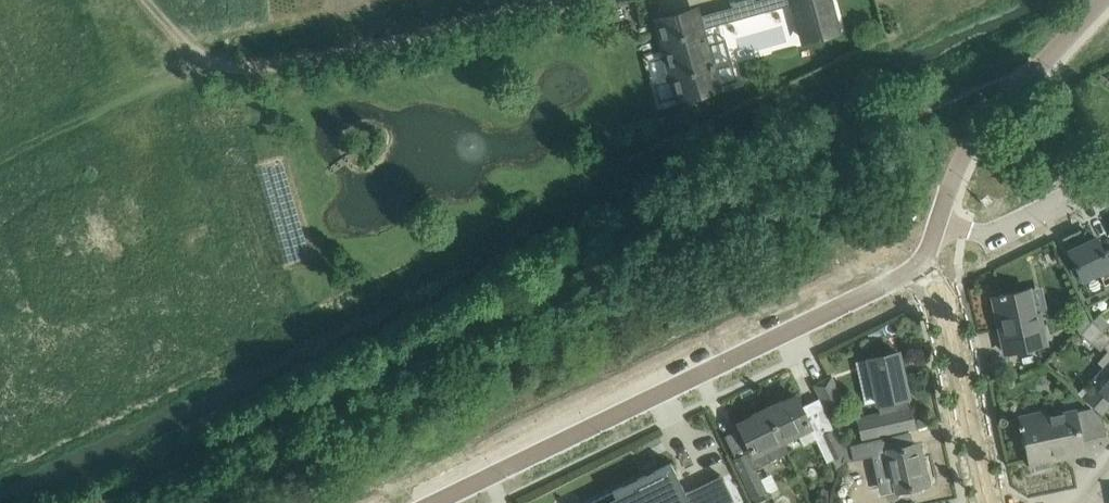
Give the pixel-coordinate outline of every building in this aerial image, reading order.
[(657,21),(666,53),(678,97),(717,86),(712,68),(715,68),(714,63),(711,64),(705,43),(701,29),(793,4),(803,40),(838,29),(830,0),(740,0),(730,3),(730,4),(732,4),(733,6),(698,15),(696,10),(657,21)] [(1102,249),(1097,238),(1069,250),(1082,279),(1099,272),(1104,285),(1108,283),(1108,245),(1102,249)] [(999,295),(993,297),(998,318),(1002,317),(1009,348),(1005,349),(1006,352),(1046,342),(1039,313),(1035,314),(1031,298),(1029,289),(1005,294),(1004,293),(999,294),(999,295)] [(1081,333),(1091,322),(1085,311),(1073,318),(1081,333)] [(1100,350),(1108,340),(1108,334),(1092,321),(1091,322),(1081,333),(1100,350)] [(896,367),(901,366),(898,351),(868,358),(881,413),(859,418),(863,438),(915,427),(908,395),(903,396),(896,367)] [(1108,351),(1098,363),(1102,366),(1108,372),(1108,351)] [(843,401),(841,396),(831,376),(814,384),(826,409),(843,401)] [(1087,399),(1102,412),(1108,403),(1108,376),(1100,387),(1098,386),(1087,399)] [(845,453),(840,442),(833,429),(823,434),(815,418),(808,421),(795,395),(782,401),(781,400),(767,407),(782,440),(797,432),(803,444),(815,438),(823,454),(824,454),(827,462),(833,459),(838,469),(842,467),(844,459),(845,453)] [(782,440),(767,407),(751,415),(752,416),(739,423),(752,449),(734,458),(744,478),(754,498),(756,502),(768,502),(764,493),(766,492),(754,468),(788,452),(782,440)] [(1074,411),(1018,424),(1019,427),(1023,426),(1030,458),(1031,458),(1034,471),(1052,467),(1049,454),(1064,451),(1065,456),(1083,452),(1074,411)] [(885,438),(851,445),(854,458),(877,453),(885,492),(927,483),(924,467),(920,468),(914,444),(888,450),(885,438)] [(589,502),(729,502),(733,501),(721,476),(685,493),(671,464),(654,472),(655,476),(648,479),(646,476),(589,502)]
